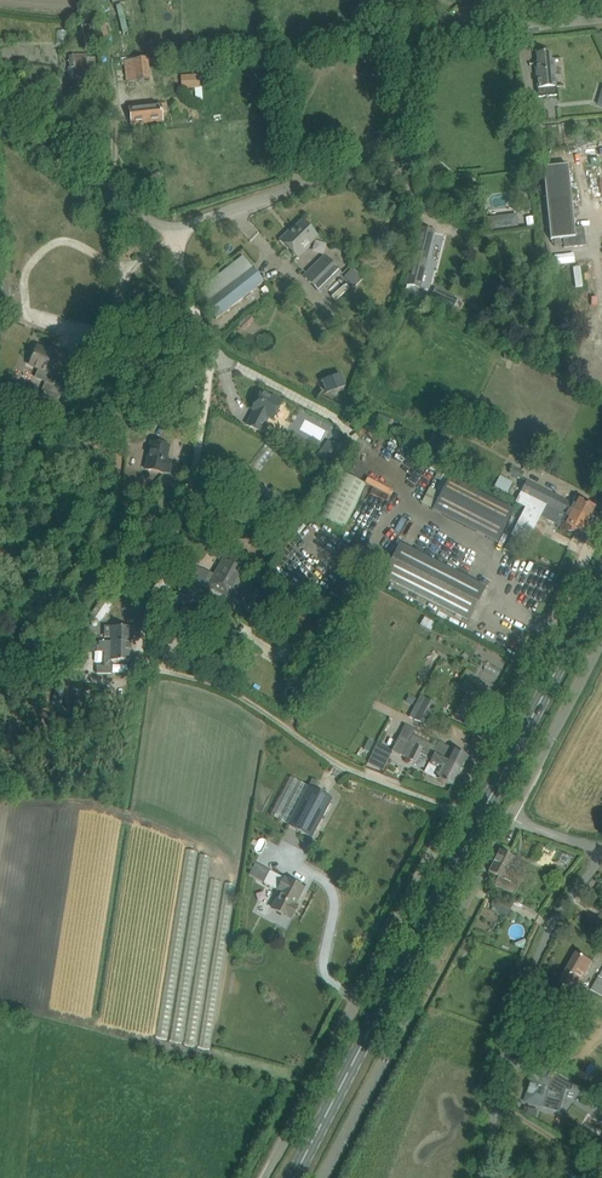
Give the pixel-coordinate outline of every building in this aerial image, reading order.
[(120,10),(106,10),(106,29),(121,28),(120,10)] [(537,63),(535,64),(538,97),(557,95),(553,59),(551,59),(550,52),(536,53),(537,63)] [(74,56),(73,83),(93,83),(95,57),(74,56)] [(148,58),(124,61),(126,82),(135,81),(150,79),(148,58)] [(199,75),(181,76),(182,90),(200,89),(199,75)] [(196,93),(197,104),(210,104),(210,93),(196,93)] [(166,103),(130,108),(132,125),(162,122),(161,113),(167,112),(166,103)] [(549,115),(548,122),(559,124),(560,117),(549,115)] [(549,240),(563,239),(563,248),(586,246),(584,227),(574,228),(568,165),(542,168),(549,240)] [(531,211),(530,202),(522,203),(524,212),(531,211)] [(488,230),(518,227),(517,215),(487,218),(488,230)] [(292,229),(280,240),(297,258),(308,247),(307,246),(317,236),(302,221),(293,230),(292,229)] [(433,232),(420,229),(407,285),(420,288),(433,232)] [(216,319),(264,282),(242,255),(195,293),(216,319)] [(325,256),(304,277),(319,292),(340,272),(325,256)] [(10,301),(8,279),(0,280),(0,302),(10,301)] [(77,378),(60,371),(66,355),(54,350),(53,353),(37,346),(29,365),(50,373),(44,390),(45,391),(39,404),(62,414),(77,378)] [(346,377),(326,383),(330,396),(350,390),(346,377)] [(257,404),(247,425),(261,432),(268,418),(272,420),(282,401),(272,396),(271,398),(261,392),(255,403),(257,404)] [(438,450),(447,454),(453,436),(444,433),(438,450)] [(169,446),(151,442),(145,469),(163,473),(163,472),(169,473),(171,461),(166,460),(169,446)] [(332,467),(343,451),(335,446),(324,462),(332,467)] [(252,462),(260,469),(269,456),(261,449),(252,462)] [(319,517),(345,529),(366,485),(341,473),(319,517)] [(450,477),(433,510),(496,543),(513,510),(450,477)] [(591,522),(598,509),(575,498),(572,504),(526,480),(520,492),(546,505),(548,501),(569,512),(569,510),(591,522)] [(511,535),(514,537),(511,543),(515,545),(518,539),(526,544),(545,507),(530,499),(511,535)] [(548,501),(546,505),(566,516),(563,522),(585,534),(591,522),(569,510),(569,512),(548,501)] [(185,512),(183,524),(192,525),(194,513),(185,512)] [(399,544),(383,577),(469,621),(486,588),(399,544)] [(223,558),(213,576),(207,587),(230,599),(243,576),(235,571),(237,566),(223,558)] [(207,587),(213,576),(197,568),(185,595),(184,594),(182,598),(180,597),(173,612),(192,621),(199,606),(197,605),(206,587),(207,587)] [(425,618),(420,626),(432,632),(435,624),(425,618)] [(111,637),(111,642),(131,642),(131,627),(112,627),(112,626),(104,626),(104,637),(111,637)] [(130,652),(131,642),(111,642),(97,641),(97,652),(102,652),(130,652)] [(186,647),(181,664),(197,669),(202,652),(186,647)] [(130,661),(130,652),(102,652),(102,666),(95,666),(95,673),(109,673),(109,661),(130,661)] [(423,664),(419,674),(428,678),(433,669),(423,664)] [(504,681),(506,674),(490,667),(487,675),(504,681)] [(413,708),(409,717),(413,719),(426,726),(437,703),(420,695),(413,708)] [(464,766),(469,757),(439,741),(436,747),(412,735),(415,730),(405,725),(400,734),(446,759),(445,760),(455,765),(456,762),(464,766)] [(454,787),(464,766),(456,762),(455,765),(445,760),(446,759),(400,734),(392,751),(416,763),(419,757),(430,762),(425,772),(454,787)] [(368,738),(362,748),(369,752),(375,742),(368,738)] [(420,784),(423,777),(413,773),(410,780),(420,784)] [(311,838),(332,798),(292,777),(271,816),(288,825),(287,825),(311,838)] [(494,884),(515,895),(520,885),(513,882),(512,884),(504,879),(515,858),(500,850),(489,872),(498,877),(494,884)] [(568,853),(549,866),(557,879),(577,867),(568,853)] [(294,905),(303,888),(270,871),(264,883),(278,890),(281,892),(272,908),(290,918),(297,906),(294,905)] [(498,903),(493,913),(510,921),(514,911),(498,903)] [(577,953),(560,983),(575,992),(592,962),(577,953)] [(591,990),(601,996),(601,972),(591,990)] [(571,1031),(566,1045),(578,1050),(583,1036),(571,1031)] [(573,1082),(566,1078),(552,1070),(547,1079),(533,1075),(526,1102),(543,1107),(550,1109),(560,1111),(566,1088),(571,1090),(573,1082)]
